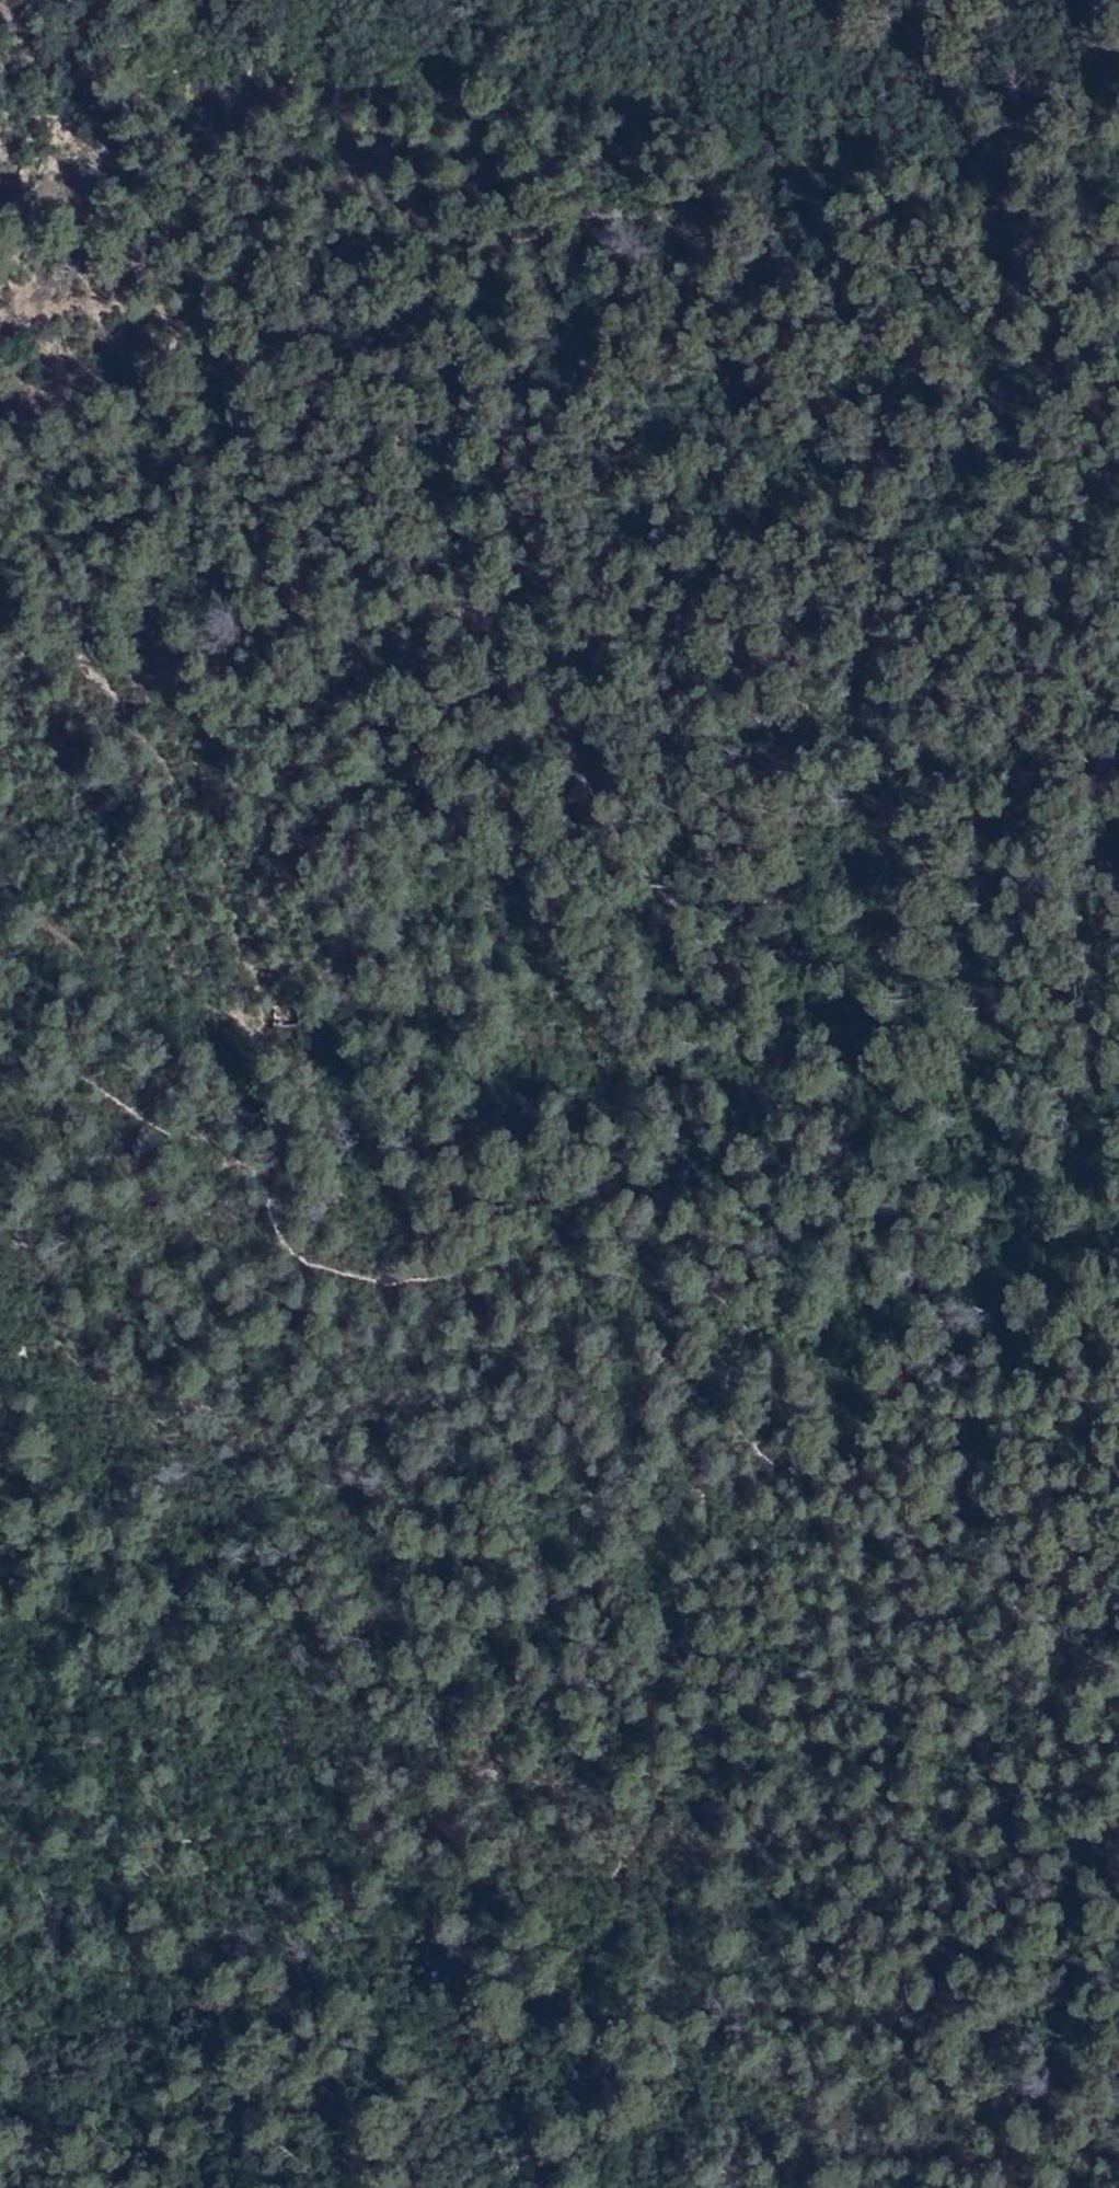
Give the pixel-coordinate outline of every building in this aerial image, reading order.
[(302,994),(276,993),(276,1014),(303,1015),(302,994)]
